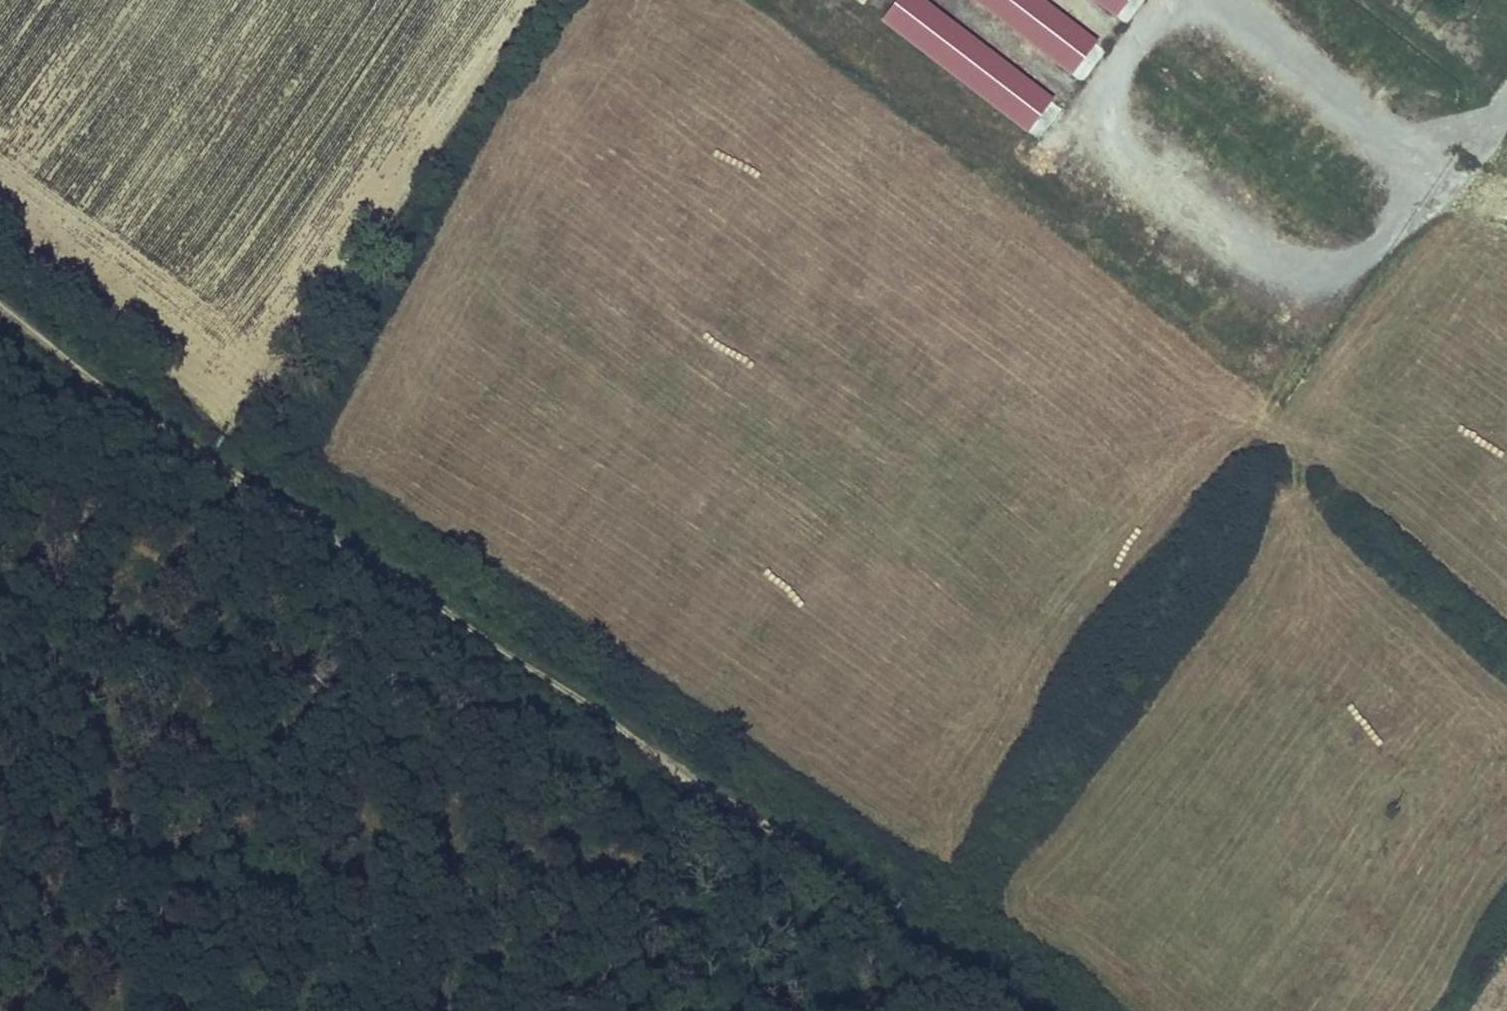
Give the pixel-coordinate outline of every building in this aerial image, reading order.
[(879,21),(1024,132),(1051,97),(924,0),(895,0),(879,21)] [(1068,75),(1095,39),(1044,0),(971,0),(1068,75)] [(1112,17),(1125,0),(1090,0),(1112,17)]
